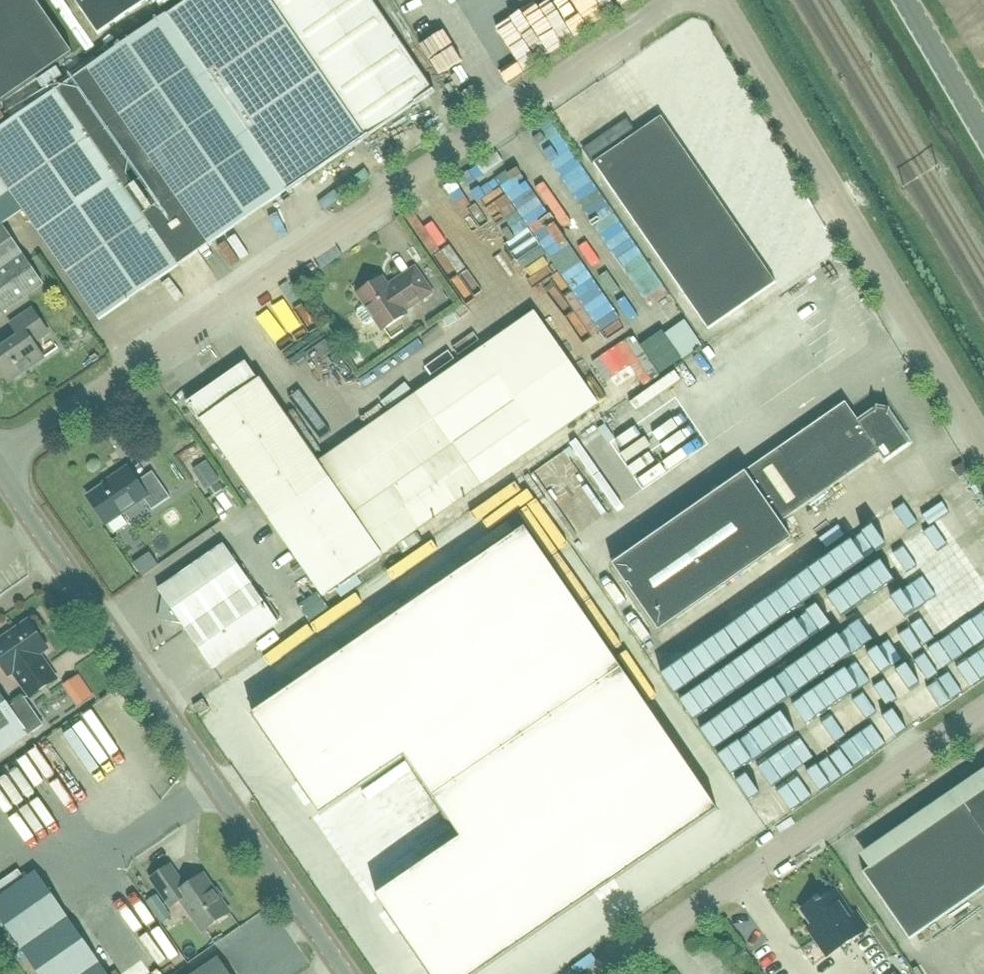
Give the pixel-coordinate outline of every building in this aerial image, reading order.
[(10,192),(99,321),(434,92),(371,0),(192,0),(0,131),(0,199),(10,192)] [(71,54),(34,0),(0,0),(0,103),(71,54)] [(98,35),(150,0),(74,0),(98,35)] [(776,284),(661,117),(637,134),(628,121),(585,150),(708,330),(776,284)] [(659,291),(599,203),(578,217),(638,306),(659,291)] [(42,284),(3,227),(0,229),(0,313),(42,284)] [(796,278),(820,258),(806,240),(782,260),(796,278)] [(432,293),(415,268),(388,286),(383,278),(375,283),(372,283),(366,287),(365,290),(358,295),(365,305),(358,310),(357,315),(363,324),(368,325),(375,320),(382,331),(407,314),(405,311),(432,293)] [(643,307),(650,317),(668,305),(660,295),(643,307)] [(44,359),(34,344),(48,334),(32,310),(11,325),(19,337),(0,350),(0,369),(9,382),(44,359)] [(247,364),(188,405),(200,423),(202,422),(323,597),(383,556),(382,555),(598,406),(534,314),(318,463),(260,380),(259,381),(247,364)] [(617,348),(626,342),(611,319),(601,325),(617,348)] [(593,420),(628,476),(654,460),(657,465),(728,422),(701,378),(724,364),(713,346),(593,420)] [(860,424),(845,403),(613,566),(659,633),(793,539),(781,523),(880,454),(885,462),(909,445),(889,415),(890,409),(876,407),(875,413),(860,424)] [(220,481),(207,461),(192,471),(206,490),(207,489),(212,497),(224,490),(219,482),(220,481)] [(138,482),(128,468),(111,479),(112,480),(88,497),(107,525),(144,499),(152,511),(170,498),(153,472),(138,482)] [(518,497),(502,507),(517,530),(533,520),(518,497)] [(455,504),(416,532),(423,542),(462,515),(455,504)] [(434,799),(622,670),(526,529),(252,716),(321,816),(406,758),(434,799)] [(858,533),(833,545),(852,583),(876,571),(858,533)] [(211,672),(277,626),(222,547),(156,592),(211,672)] [(150,554),(134,565),(141,575),(158,564),(150,554)] [(40,655),(48,649),(29,621),(0,641),(0,663),(1,665),(9,676),(13,673),(31,698),(57,679),(40,655)] [(718,654),(698,665),(710,686),(730,675),(718,654)] [(906,662),(898,669),(913,686),(921,679),(906,662)] [(930,680),(943,701),(965,686),(952,666),(930,680)] [(719,811),(622,670),(434,799),(461,839),(376,897),(429,973),(480,973),(719,811)] [(927,715),(943,704),(927,683),(912,694),(927,715)] [(237,693),(219,698),(223,712),(241,707),(237,693)] [(0,701),(0,755),(28,736),(28,735),(29,736),(40,728),(21,700),(6,710),(0,701)] [(200,716),(210,710),(203,700),(194,707),(200,716)] [(682,734),(694,732),(691,714),(679,716),(682,734)] [(854,756),(873,745),(867,735),(848,746),(854,756)] [(842,742),(834,747),(846,767),(854,763),(842,742)] [(825,793),(811,769),(810,770),(796,747),(764,765),(780,794),(796,785),(806,804),(825,793)] [(864,874),(910,941),(983,890),(983,791),(864,874)] [(706,843),(719,863),(762,834),(748,814),(706,843)] [(186,887),(170,865),(151,879),(171,908),(181,901),(203,932),(230,913),(204,875),(186,887)] [(19,870),(0,883),(0,917),(39,973),(106,973),(36,873),(25,880),(19,870)] [(852,917),(836,891),(840,888),(840,887),(831,893),(830,890),(815,900),(816,901),(802,911),(812,926),(808,929),(827,958),(867,930),(857,914),(852,917)] [(218,958),(195,973),(229,973),(218,958)]
